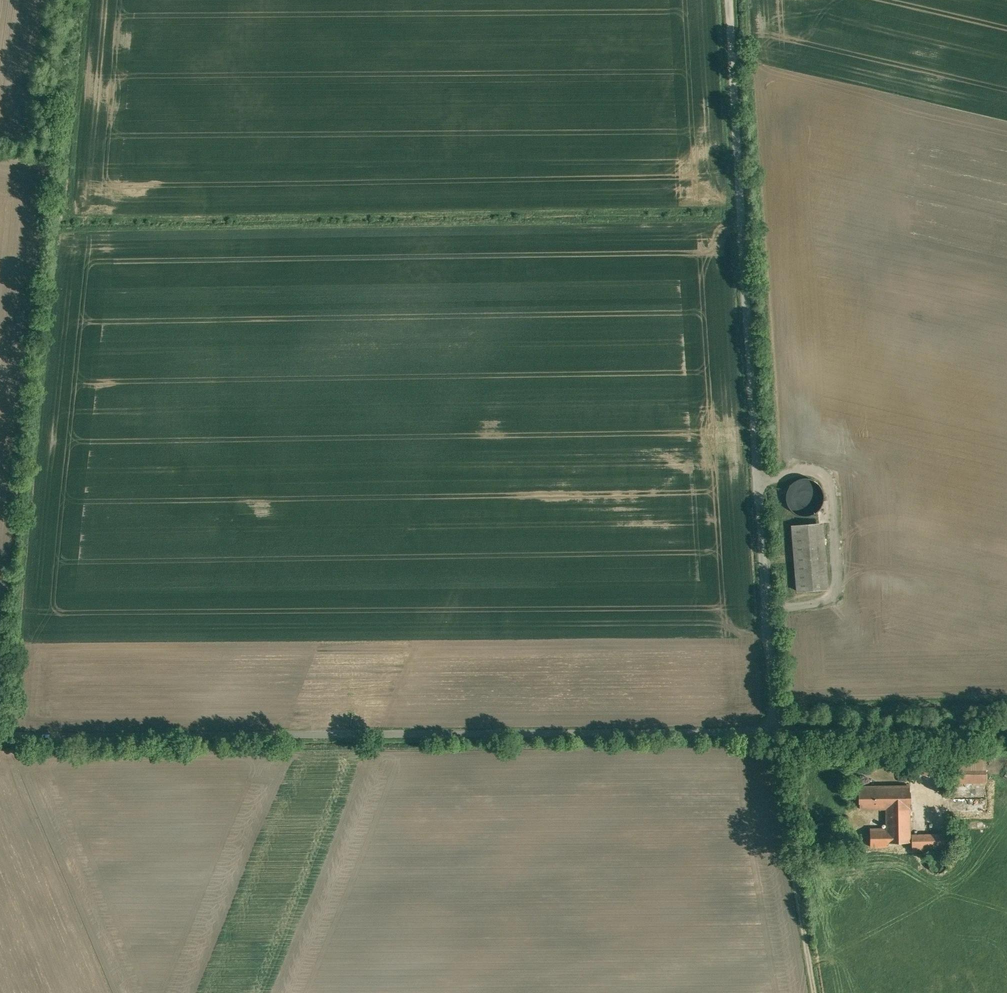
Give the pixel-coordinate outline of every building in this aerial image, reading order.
[(798,479),(794,481),(788,488),(786,493),(786,500),(789,506),(792,510),(798,514),(805,515),(813,514),(818,510),(822,505),(823,500),(824,496),(823,493),(822,489),(820,486),(817,482),(812,479),(808,478),(802,478),(798,479)] [(823,523),(792,525),(798,591),(828,589),(823,523)] [(951,749),(951,782),(986,781),(985,748),(951,749)] [(910,786),(859,787),(860,808),(886,808),(910,807),(910,786)] [(910,842),(910,807),(886,808),(887,829),(870,829),(870,846),(888,846),(887,842),(910,842)] [(952,850),(952,833),(912,834),(912,851),(952,850)]
